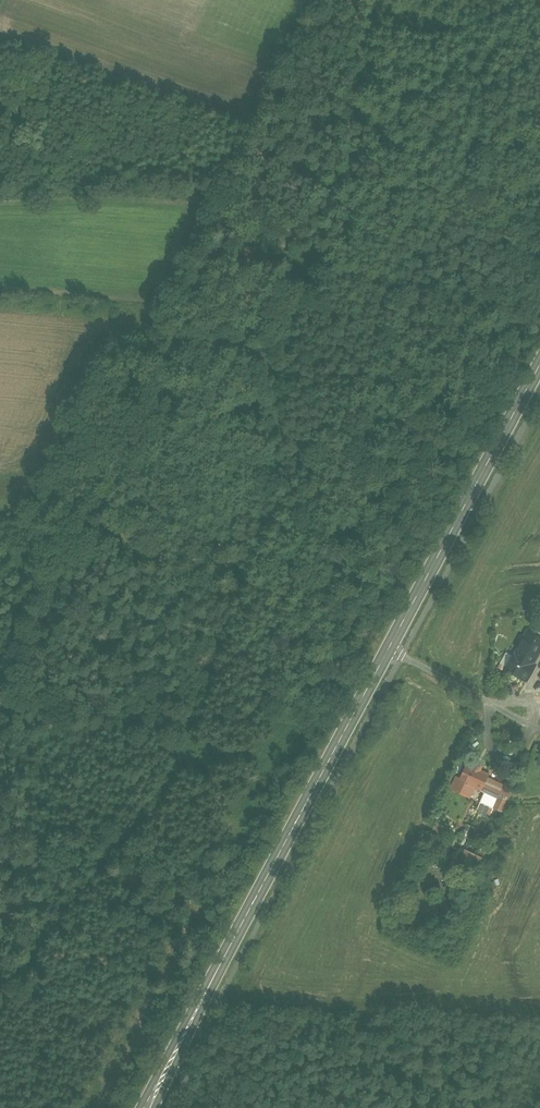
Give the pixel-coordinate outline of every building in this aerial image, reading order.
[(537,663),(515,651),(506,668),(528,680),(537,663)] [(488,764),(480,761),(482,757),(474,753),(472,757),(465,754),(459,768),(455,766),(449,779),(469,788),(473,779),(496,789),(491,799),(502,804),(513,780),(486,768),(488,764)] [(490,807),(480,803),(478,809),(487,813),(490,807)] [(476,820),(466,815),(459,831),(469,835),(476,820)] [(442,837),(446,828),(436,824),(432,833),(442,837)] [(482,858),(471,853),(465,866),(476,871),(482,858)]
